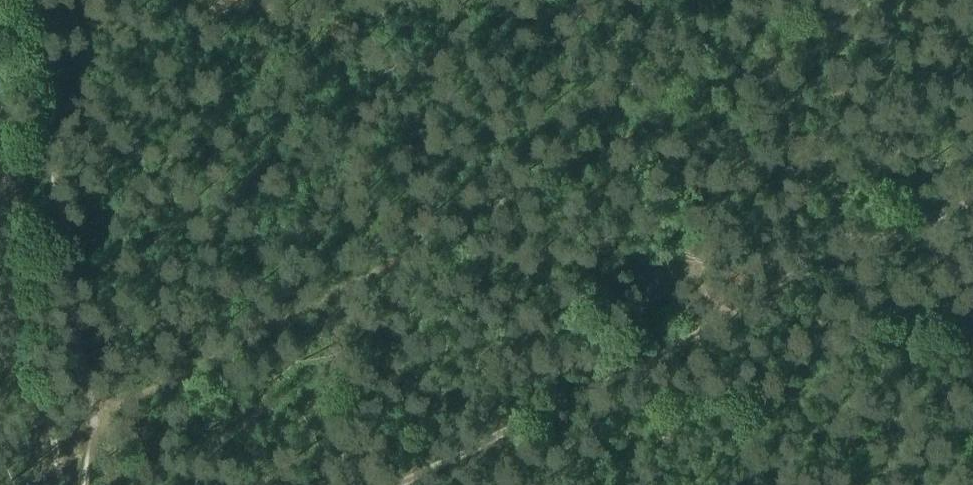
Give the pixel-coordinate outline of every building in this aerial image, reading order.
[(633,278),(645,305),(668,295),(658,272),(650,276),(648,271),(633,278)] [(963,314),(967,322),(963,324),(970,338),(972,337),(972,309),(963,314)]
